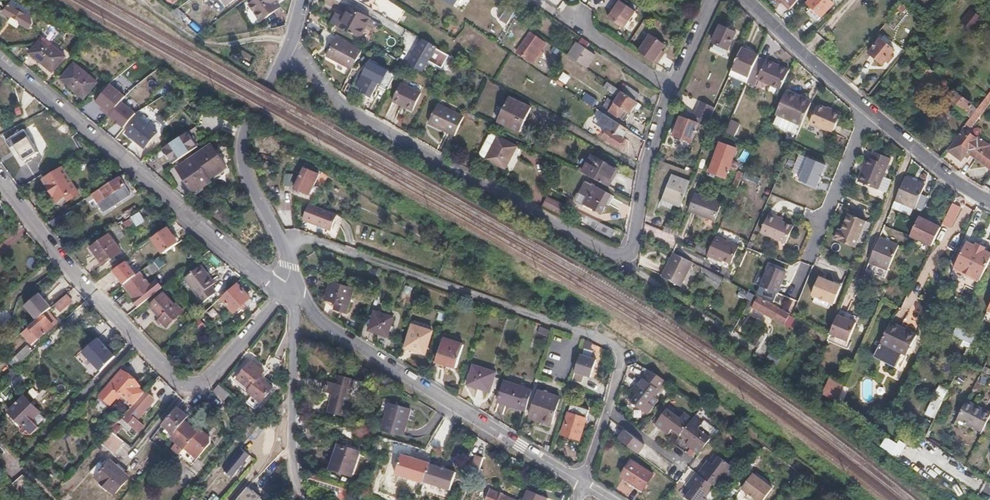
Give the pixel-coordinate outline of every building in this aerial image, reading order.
[(252,4),(251,5),(261,21),(281,7),(277,1),(278,0),(249,0),(252,4)] [(634,10),(618,0),(615,0),(610,7),(613,9),(607,17),(622,28),(634,10)] [(834,3),(830,0),(810,0),(808,2),(812,7),(809,11),(818,20),(834,3)] [(33,17),(27,14),(30,10),(20,4),(18,9),(10,4),(4,14),(12,19),(13,17),(21,21),(20,24),(30,30),(35,23),(33,17)] [(356,36),(366,16),(346,5),(340,15),(333,11),(328,21),(356,36)] [(192,19),(179,7),(173,11),(187,24),(192,19)] [(973,29),(983,18),(972,9),(962,21),(973,29)] [(496,12),(500,27),(514,23),(510,10),(502,12),(501,10),(496,12)] [(44,34),(52,40),(59,32),(52,25),(44,34)] [(728,49),(735,33),(720,25),(712,42),(728,49)] [(660,52),(665,44),(650,33),(638,50),(657,63),(662,55),(660,52)] [(527,58),(539,42),(529,35),(518,52),(527,58)] [(425,59),(433,44),(419,36),(411,51),(425,59)] [(339,37),(328,56),(353,70),(363,51),(339,37)] [(585,66),(594,53),(586,47),(589,42),(581,37),(578,42),(577,41),(568,54),(585,66)] [(33,52),(48,65),(51,68),(62,56),(44,41),(42,41),(33,52)] [(881,67),(893,53),(880,42),(868,55),(881,67)] [(749,78),(759,56),(742,48),(730,75),(747,83),(749,78)] [(791,67),(776,60),(761,53),(759,56),(749,78),(757,81),(760,75),(783,84),(791,67)] [(932,70),(922,61),(915,69),(931,84),(943,69),(938,64),(932,70)] [(93,83),(82,74),(70,63),(60,75),(82,95),(93,83)] [(373,96),(380,84),(390,89),(397,75),(390,72),(388,75),(375,69),(371,77),(365,75),(359,86),(365,89),(364,92),(373,96)] [(623,91),(607,81),(603,86),(619,96),(623,91)] [(415,112),(424,94),(403,83),(394,102),(415,112)] [(101,110),(107,116),(119,101),(123,97),(108,84),(94,101),(102,108),(101,110)] [(639,93),(627,84),(623,91),(635,99),(639,93)] [(799,131),(813,99),(789,88),(774,120),(799,131)] [(973,105),(955,89),(948,98),(965,113),(973,105)] [(644,106),(635,99),(623,91),(619,96),(615,103),(610,110),(624,120),(634,104),(642,109),(644,106)] [(989,102),(989,91),(965,125),(970,129),(989,102)] [(597,100),(586,92),(581,98),(593,106),(597,100)] [(521,133),(532,109),(510,98),(499,122),(521,133)] [(610,110),(615,103),(608,98),(603,106),(610,110)] [(719,98),(717,110),(726,111),(727,99),(719,98)] [(119,101),(107,116),(122,128),(134,114),(119,101)] [(708,123),(715,108),(701,101),(694,116),(708,123)] [(834,130),(842,112),(819,101),(811,120),(834,130)] [(439,104),(436,111),(430,123),(455,136),(461,124),(465,117),(439,104)] [(157,133),(138,117),(125,134),(143,150),(157,133)] [(692,142),(698,124),(680,118),(676,128),(674,128),(672,133),(675,134),(674,136),(692,142)] [(623,137),(629,129),(615,120),(604,137),(620,148),(621,148),(624,147),(627,143),(627,142),(626,140),(625,139),(623,137)] [(736,136),(741,124),(733,120),(727,132),(736,136)] [(38,151),(24,129),(6,141),(10,147),(14,144),(25,160),(38,151)] [(977,137),(976,139),(964,130),(948,150),(962,160),(968,153),(989,170),(989,169),(989,151),(986,148),(988,145),(977,137)] [(505,171),(516,148),(494,136),(490,138),(480,154),(481,159),(505,171)] [(725,178),(736,149),(720,143),(709,172),(725,178)] [(177,170),(186,184),(194,195),(210,184),(208,181),(225,170),(211,148),(177,170)] [(879,188),(892,158),(875,150),(872,157),(869,156),(859,180),(879,188)] [(593,156),(589,162),(583,173),(609,186),(617,169),(593,156)] [(826,164),(809,157),(807,161),(799,179),(816,187),(824,169),(826,164)] [(164,172),(176,164),(172,158),(160,165),(164,172)] [(273,174),(278,167),(268,162),(264,169),(273,174)] [(77,189),(64,167),(45,179),(58,201),(66,196),(68,200),(74,197),(72,193),(77,189)] [(304,167),(301,174),(295,188),(310,194),(319,172),(304,167)] [(291,186),(293,176),(293,174),(286,173),(285,186),(291,186)] [(681,206),(690,181),(672,175),(663,199),(681,206)] [(927,186),(907,177),(906,179),(896,201),(916,210),(927,186)] [(100,203),(108,198),(111,196),(115,202),(130,192),(119,178),(94,194),(100,203)] [(602,213),(606,205),(609,206),(616,194),(610,190),(608,194),(586,181),(575,202),(588,209),(589,206),(602,213)] [(708,223),(717,205),(693,193),(684,211),(708,223)] [(560,216),(565,207),(546,197),(541,206),(560,216)] [(777,211),(779,200),(772,198),(769,210),(777,211)] [(952,226),(962,207),(953,203),(944,222),(952,226)] [(332,231),(338,214),(310,204),(304,220),(332,231)] [(786,242),(794,225),(783,220),(784,218),(770,211),(761,231),(786,242)] [(138,227),(147,221),(141,212),(132,217),(138,227)] [(855,246),(866,220),(848,213),(841,229),(838,228),(834,237),(855,246)] [(932,245),(941,225),(920,215),(911,235),(932,245)] [(131,218),(123,223),(128,231),(136,226),(131,218)] [(613,230),(600,223),(596,230),(610,237),(613,230)] [(121,250),(109,235),(91,248),(103,263),(121,250)] [(729,265),(738,246),(715,236),(708,251),(706,255),(729,265)] [(869,263),(875,266),(887,272),(899,246),(886,240),(880,238),(869,263)] [(165,253),(154,240),(147,246),(149,249),(149,251),(153,257),(155,256),(157,259),(165,253)] [(989,259),(989,253),(984,250),(985,248),(976,243),(975,246),(967,242),(954,268),(979,280),(989,259)] [(708,251),(696,245),(693,251),(706,257),(706,255),(708,251)] [(678,285),(690,262),(671,252),(660,276),(678,285)] [(777,293),(786,271),(769,264),(760,286),(777,293)] [(216,285),(203,268),(187,281),(206,305),(218,295),(213,288),(216,285)] [(715,286),(720,278),(702,269),(695,283),(709,290),(711,285),(715,286)] [(141,306),(164,287),(158,280),(151,285),(141,272),(125,284),(136,298),(135,299),(141,306)] [(834,302),(841,284),(819,276),(812,294),(834,302)] [(325,300),(336,308),(347,312),(355,290),(332,282),(325,300)] [(236,312),(251,297),(239,283),(223,299),(236,312)] [(187,311),(178,302),(176,304),(164,293),(151,305),(162,317),(160,318),(167,326),(169,327),(187,311)] [(62,312),(73,302),(67,295),(56,304),(62,312)] [(779,311),(753,297),(745,311),(750,314),(752,310),(770,320),(771,318),(773,320),(779,311)] [(75,324),(87,313),(80,306),(69,317),(75,324)] [(215,323),(224,313),(217,306),(208,316),(215,323)] [(390,323),(392,315),(374,309),(368,327),(386,334),(387,330),(391,331),(393,324),(390,323)] [(783,328),(789,317),(779,311),(773,320),(775,321),(774,322),(783,328)] [(35,342),(49,330),(54,325),(44,314),(25,330),(35,342)] [(828,335),(843,342),(846,343),(853,325),(836,317),(828,335)] [(895,366),(896,363),(900,356),(903,359),(916,334),(890,320),(873,355),(895,366)] [(281,331),(269,322),(264,329),(276,338),(281,331)] [(425,352),(432,330),(413,323),(406,345),(425,352)] [(962,324),(955,334),(971,345),(978,335),(962,324)] [(541,326),(538,333),(548,336),(550,330),(541,326)] [(455,364),(463,342),(442,335),(435,357),(455,364)] [(119,356),(100,338),(84,353),(105,372),(119,356)] [(14,359),(20,364),(33,351),(27,345),(14,359)] [(770,351),(766,358),(777,363),(780,355),(770,351)] [(580,355),(574,373),(590,378),(596,361),(580,355)] [(260,377),(265,371),(253,360),(238,379),(250,389),(248,392),(252,396),(264,380),(260,377)] [(365,367),(356,361),(354,366),(375,379),(378,375),(365,367)] [(487,388),(494,369),(473,362),(467,381),(487,388)] [(524,406),(530,387),(514,381),(518,370),(508,367),(497,398),(517,405),(518,404),(524,406)] [(143,385),(125,369),(112,383),(125,394),(129,398),(130,399),(132,397),(137,402),(146,391),(142,387),(143,385)] [(654,396),(667,381),(649,369),(631,390),(637,395),(632,399),(647,412),(653,404),(648,399),(652,395),(654,396)] [(346,416),(356,378),(340,373),(338,382),(328,380),(325,391),(334,393),(329,412),(346,416)] [(835,402),(843,385),(830,376),(829,376),(828,376),(821,392),(835,402)] [(261,403),(274,388),(264,380),(252,396),(261,403)] [(125,394),(112,383),(104,392),(114,401),(120,395),(122,397),(125,394)] [(231,393),(221,385),(220,384),(215,391),(225,400),(231,393)] [(937,420),(947,388),(937,385),(928,417),(937,420)] [(6,400),(14,390),(9,386),(1,395),(6,400)] [(550,420),(559,395),(538,387),(529,413),(550,420)] [(136,416),(154,395),(149,391),(126,417),(135,425),(140,419),(136,416)] [(47,419),(26,398),(10,413),(25,428),(27,427),(32,433),(47,419)] [(989,416),(989,413),(967,401),(957,420),(981,433),(989,416)] [(403,436),(410,408),(389,403),(383,431),(403,436)] [(578,439),(589,408),(571,403),(561,433),(578,439)] [(175,434),(186,421),(190,416),(178,406),(164,424),(175,434)] [(683,433),(692,419),(684,413),(680,419),(675,415),(676,413),(669,408),(657,425),(670,435),(674,430),(681,435),(683,433)] [(699,454),(712,437),(706,432),(705,434),(699,429),(702,424),(694,418),(692,419),(683,433),(691,439),(687,445),(699,454)] [(185,447),(199,431),(186,421),(175,434),(173,437),(179,442),(185,447)] [(623,438),(628,433),(617,425),(613,431),(623,438)] [(115,451),(125,439),(113,429),(102,441),(115,451)] [(187,458),(207,432),(204,430),(199,431),(185,447),(179,442),(174,448),(187,458)] [(194,464),(212,441),(211,435),(207,432),(187,458),(194,464)] [(899,458),(907,446),(889,435),(882,447),(899,458)] [(341,444),(340,446),(334,466),(333,470),(353,477),(354,472),(361,452),(362,450),(341,444)] [(412,461),(415,449),(397,444),(394,454),(399,455),(397,464),(405,466),(407,460),(412,461)] [(232,480),(250,458),(240,450),(223,472),(232,480)] [(480,472),(485,457),(477,455),(473,470),(480,472)] [(719,480),(724,474),(729,478),(736,469),(721,457),(715,465),(709,461),(699,475),(715,486),(717,488),(721,481),(719,480)] [(130,477),(111,460),(96,477),(116,494),(130,477)] [(652,476),(630,461),(620,476),(641,491),(652,476)] [(280,490),(289,479),(286,465),(271,483),(280,490)] [(425,491),(439,493),(440,489),(457,491),(460,469),(429,465),(425,491)] [(334,480),(306,472),(306,474),(309,482),(311,482),(344,492),(344,496),(345,496),(344,499),(350,499),(352,494),(350,494),(353,486),(334,480)] [(753,473),(742,488),(758,499),(763,499),(772,488),(753,473)] [(715,486),(699,475),(698,474),(688,488),(693,492),(687,499),(703,499),(702,499),(707,493),(709,494),(715,486)] [(22,493),(33,485),(25,475),(14,484),(22,493)] [(262,499),(262,498),(255,491),(254,492),(249,488),(238,499),(263,499),(262,499)] [(528,490),(524,499),(548,499),(549,498),(528,490)] [(490,499),(510,499),(489,491),(486,499),(490,499)]
